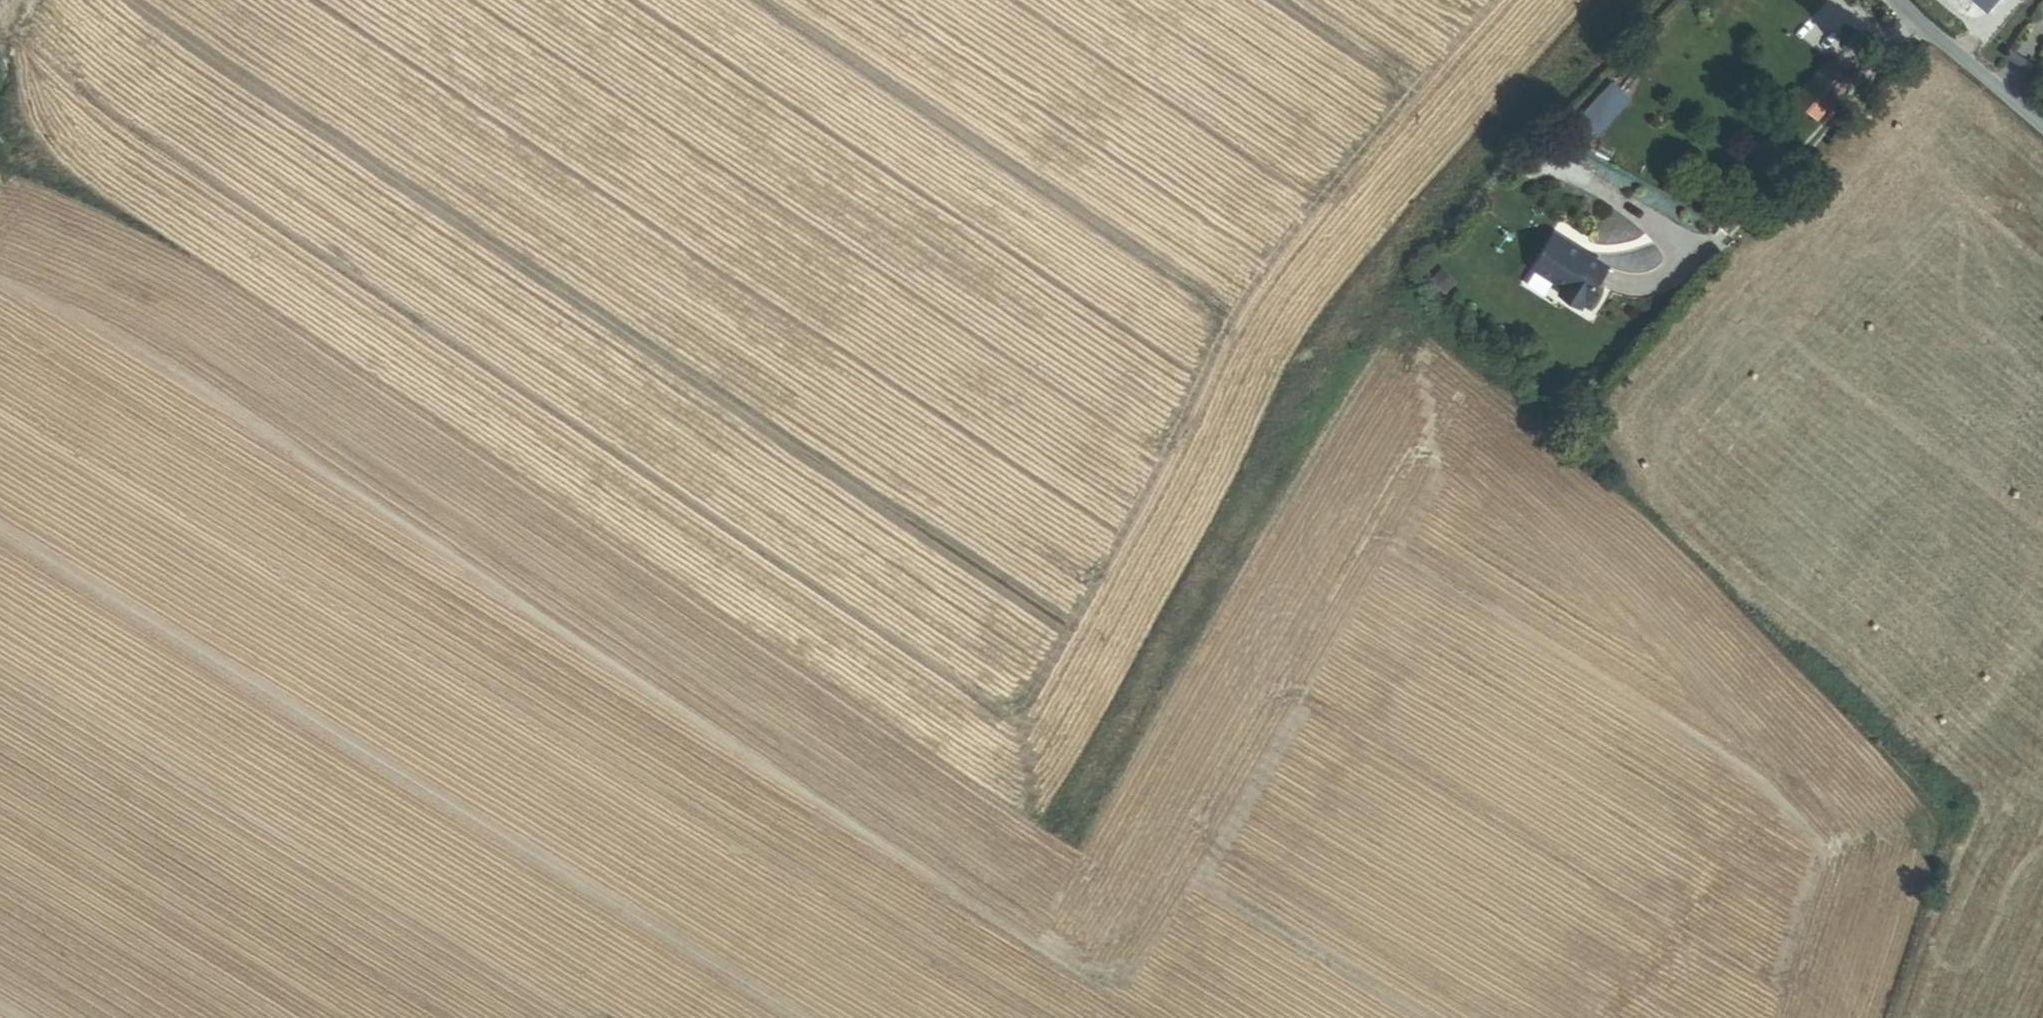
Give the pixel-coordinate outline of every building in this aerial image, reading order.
[(1960,14),(1972,0),(1942,0),(1960,14)] [(1793,97),(1816,119),(1850,82),(1827,60),(1793,97)] [(1627,100),(1610,82),(1576,114),(1594,132),(1627,100)] [(1558,293),(1582,308),(1608,267),(1555,233),(1533,269),(1562,287),(1558,293)]
